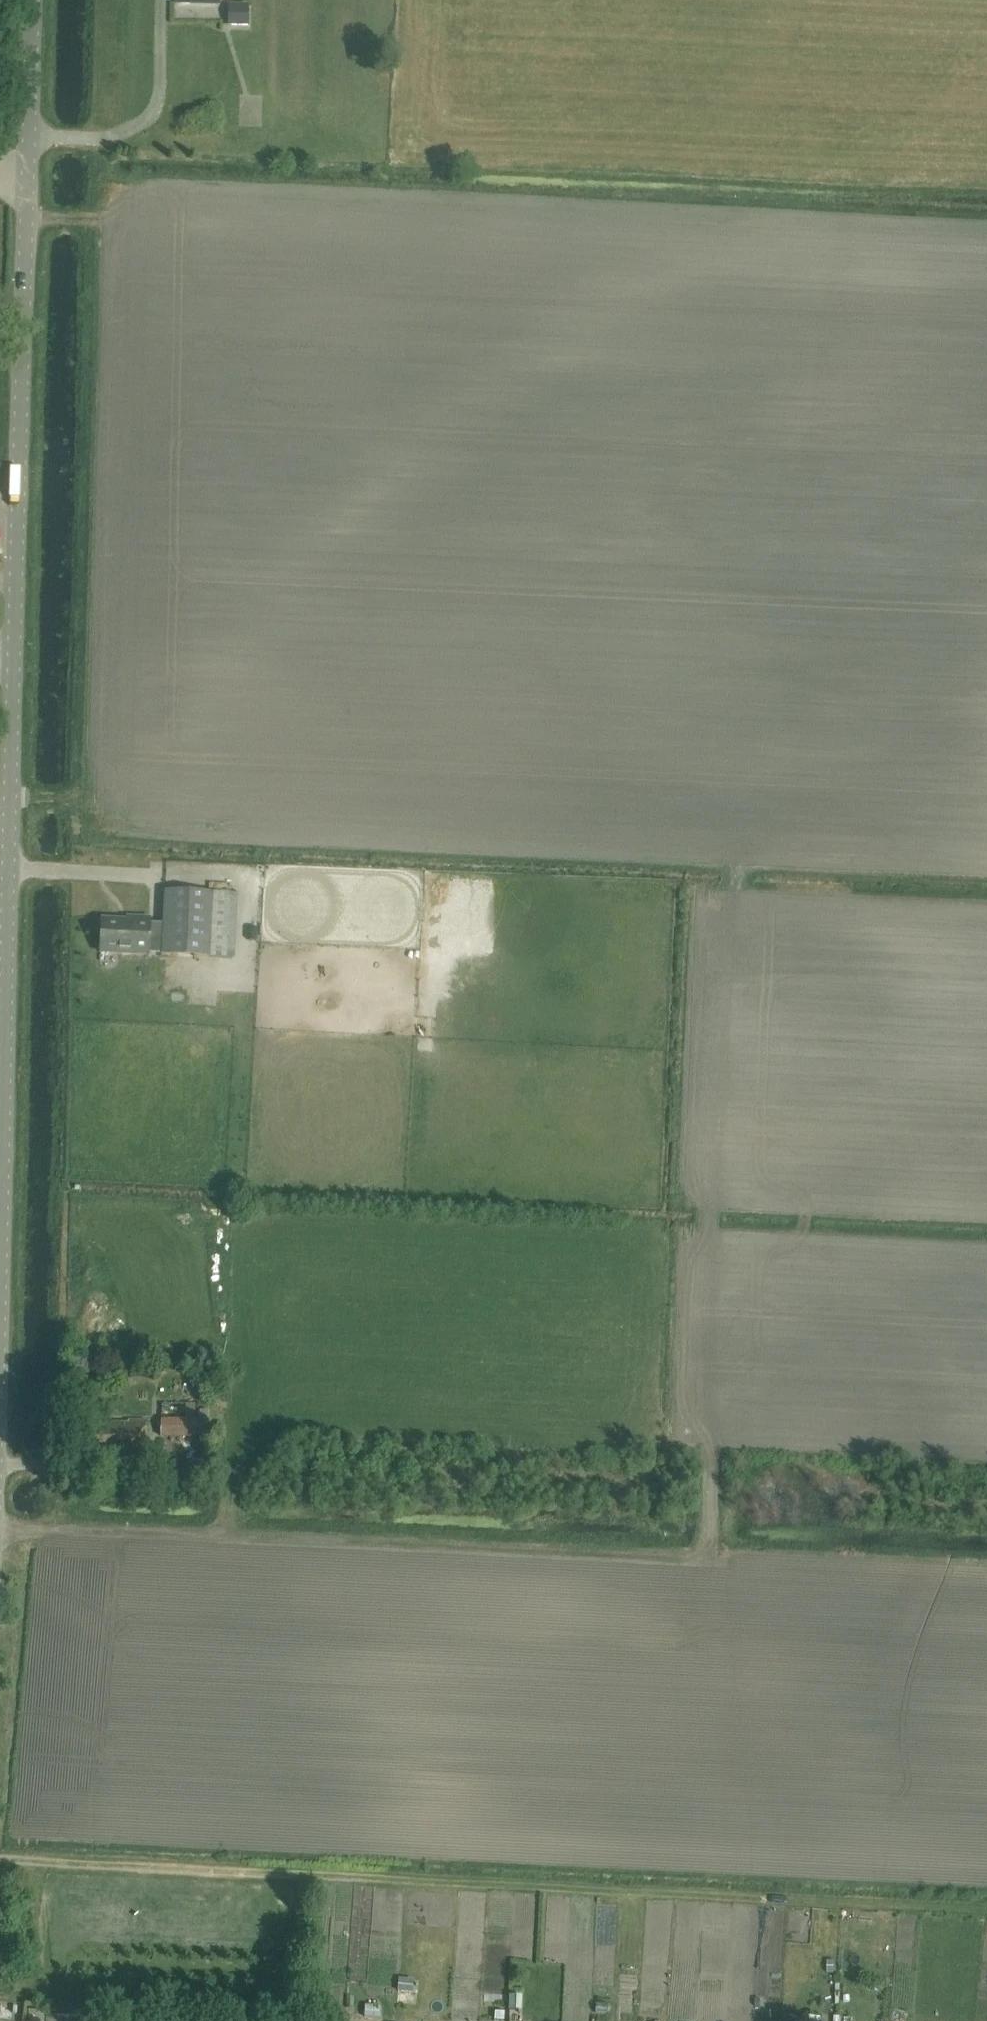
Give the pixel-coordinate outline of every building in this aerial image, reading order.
[(251,10),(231,10),(230,26),(250,27),(251,10)] [(162,953),(162,955),(233,958),(236,894),(164,891),(163,925),(149,924),(149,919),(126,918),(126,921),(101,920),(100,953),(148,955),(148,953),(162,953)] [(198,1437),(198,1425),(207,1425),(208,1404),(162,1403),(161,1436),(198,1437)] [(129,1420),(129,1422),(89,1423),(89,1456),(147,1456),(147,1420),(129,1420)] [(495,1999),(511,1999),(510,1985),(494,1985),(495,1999)]
